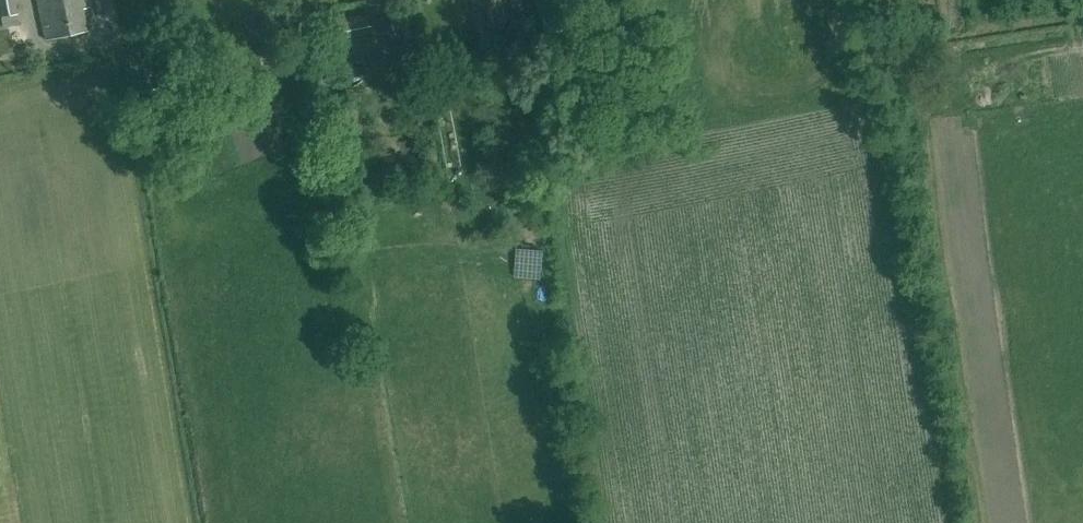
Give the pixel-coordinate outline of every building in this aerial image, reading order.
[(19,15),(16,0),(0,0),(0,19),(19,15)] [(87,32),(82,10),(88,9),(86,0),(37,0),(46,41),(87,32)] [(505,24),(501,0),(474,0),(477,27),(505,24)] [(335,40),(373,31),(369,12),(331,20),(335,40)] [(933,222),(946,220),(943,204),(930,206),(933,222)]
